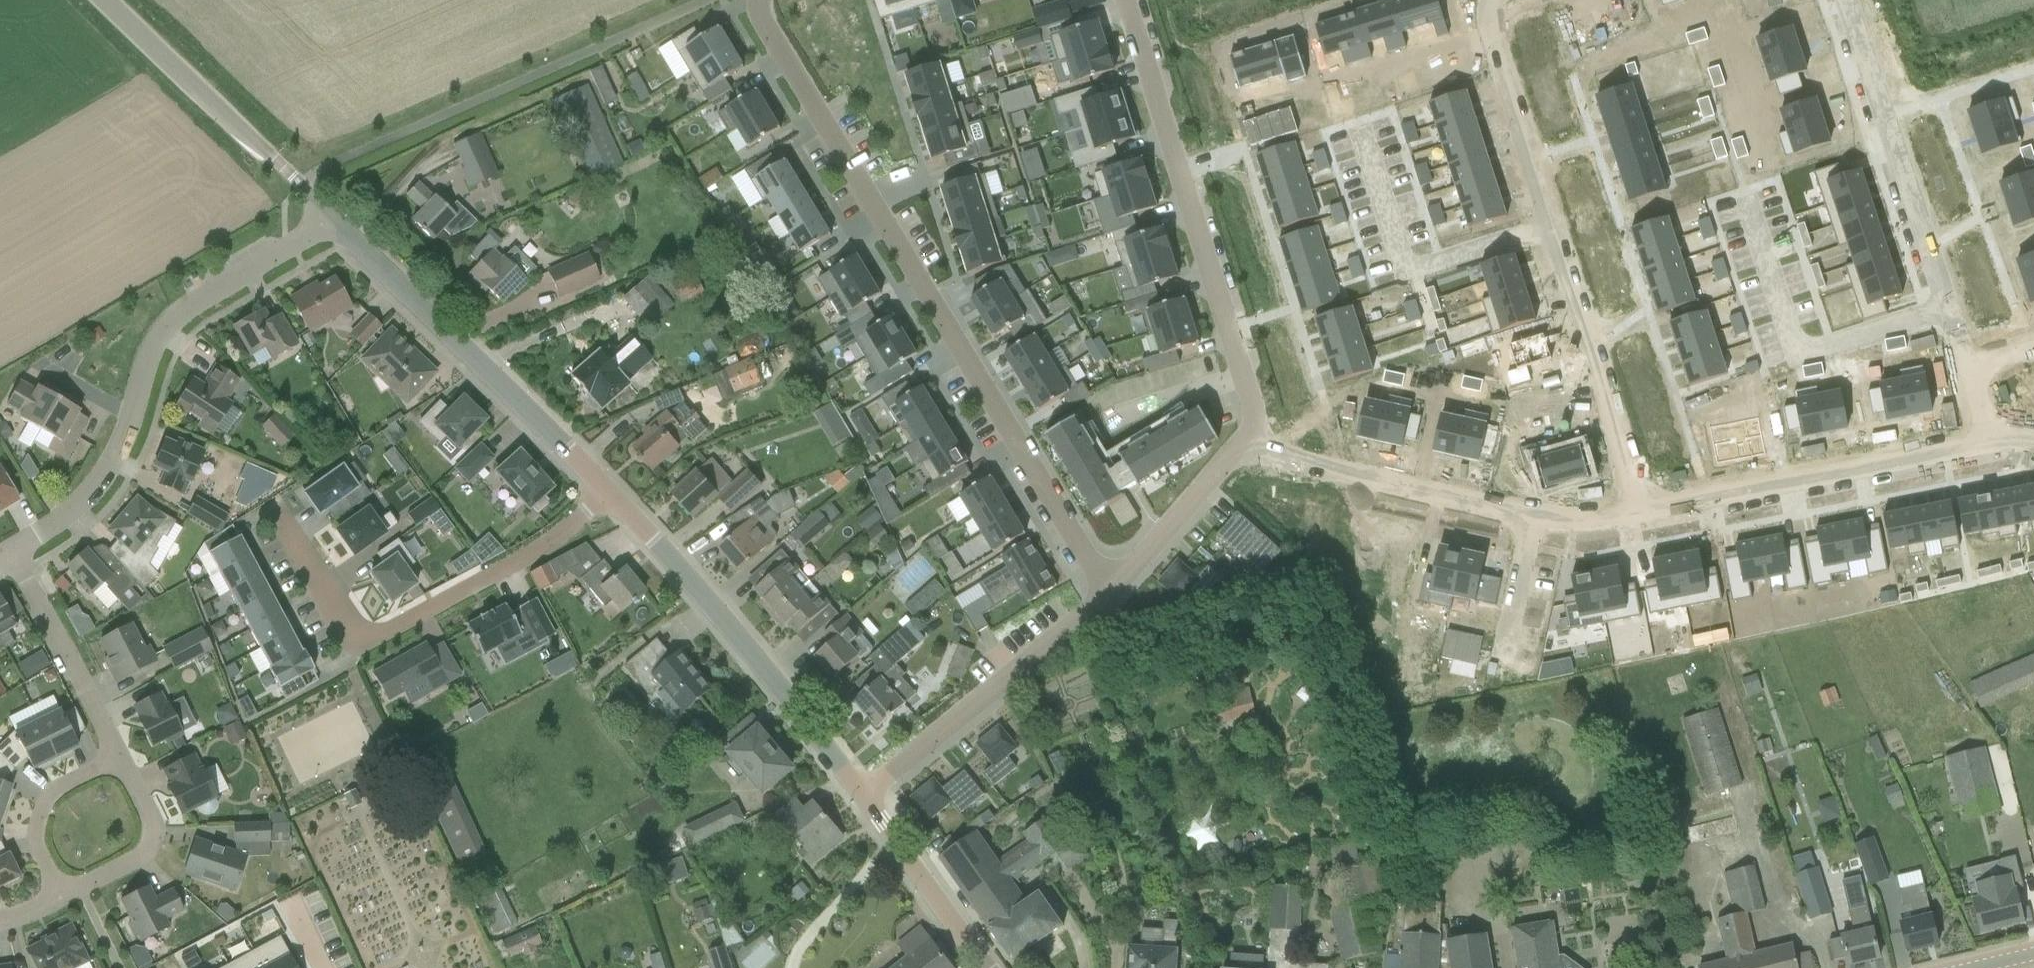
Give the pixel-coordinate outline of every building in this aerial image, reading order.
[(915,10),(912,0),(874,0),(881,20),(915,10)] [(915,10),(946,0),(912,0),(915,10)] [(977,13),(973,0),(952,0),(958,19),(977,13)] [(1039,30),(1039,31),(1073,20),(1072,15),(1067,0),(1064,0),(1033,10),(1039,30)] [(1089,9),(1107,4),(1105,0),(1086,0),(1089,9)] [(1405,48),(1406,48),(1402,35),(1433,25),(1437,39),(1449,35),(1438,0),(1403,0),(1392,3),(1405,48)] [(1405,48),(1392,3),(1385,5),(1384,3),(1356,11),(1371,59),(1372,59),(1368,45),(1384,40),(1388,54),(1405,48)] [(1371,59),(1356,11),(1356,12),(1356,14),(1315,27),(1325,58),(1341,53),(1345,67),(1371,59)] [(954,14),(941,18),(944,26),(957,22),(954,14)] [(1060,61),(1069,58),(1109,45),(1101,21),(1053,36),(1060,61)] [(673,42),(691,73),(732,48),(720,28),(702,39),(695,28),(673,42)] [(1766,38),(1757,40),(1764,62),(1799,51),(1792,29),(1789,30),(1766,38)] [(1039,31),(1039,30),(1014,38),(1018,51),(1043,43),(1039,31)] [(1703,30),(1694,33),(1698,43),(1706,40),(1703,30)] [(1694,33),(1686,35),(1689,46),(1698,43),(1694,33)] [(1294,38),(1275,44),(1287,84),(1307,78),(1294,38)] [(897,72),(932,60),(926,44),(892,56),(897,72)] [(1287,84),(1275,44),(1230,58),(1240,90),(1284,77),(1287,84)] [(1116,70),(1109,45),(1069,58),(1077,82),(1116,70)] [(732,48),(691,73),(710,104),(713,102),(733,90),(726,79),(745,68),(732,48)] [(981,62),(989,59),(985,48),(978,50),(981,62)] [(1799,51),(1764,62),(1771,83),(1779,81),(1802,73),(1806,72),(1799,51)] [(914,96),(952,84),(945,63),(907,74),(914,96)] [(594,83),(606,78),(601,67),(589,72),(594,83)] [(993,69),(997,81),(1004,79),(1001,67),(993,69)] [(1718,68),(1708,71),(1711,79),(1721,76),(1718,68)] [(993,72),(985,74),(989,86),(997,83),(993,72)] [(1721,76),(1711,79),(1714,88),(1724,84),(1721,76)] [(1008,90),(1004,79),(997,81),(1000,92),(1008,90)] [(1702,79),(1692,82),(1694,90),(1705,87),(1702,79)] [(624,164),(588,84),(552,100),(588,180),(624,164)] [(952,84),(914,96),(920,117),(958,105),(952,84)] [(644,87),(633,93),(639,104),(650,97),(644,87)] [(1031,87),(1001,96),(1007,116),(1037,106),(1031,87)] [(1632,87),(1597,98),(1604,119),(1639,108),(1632,87)] [(1077,110),(1083,129),(1128,115),(1126,106),(1127,105),(1123,92),(1099,99),(1096,88),(1055,100),(1059,116),(1077,110)] [(727,109),(738,129),(770,110),(758,90),(727,109)] [(1437,126),(1474,114),(1467,92),(1430,104),(1437,126)] [(990,109),(998,106),(994,95),(986,97),(990,109)] [(1394,95),(1384,98),(1387,108),(1397,105),(1394,95)] [(1709,99),(1699,102),(1701,111),(1711,107),(1709,99)] [(1789,109),(1781,112),(1788,133),(1823,122),(1816,101),(1789,109)] [(2003,101),(1968,113),(1975,134),(2010,123),(2003,101)] [(927,137),(970,124),(964,103),(958,105),(920,117),(927,137)] [(1711,107),(1701,111),(1704,119),(1714,116),(1711,107)] [(1639,108),(1604,119),(1611,140),(1645,129),(1639,108)] [(781,129),(770,110),(738,129),(750,148),(781,129)] [(673,126),(686,153),(714,139),(701,112),(673,126)] [(1024,112),(1012,116),(1016,129),(1028,125),(1024,112)] [(1480,134),(1474,114),(1437,126),(1443,146),(1480,134)] [(1131,124),(1128,115),(1083,129),(1089,148),(1071,154),(1076,169),(1117,156),(1113,145),(1139,137),(1135,123),(1131,124)] [(1330,115),(1321,118),(1324,127),(1333,124),(1330,115)] [(1405,136),(1417,132),(1414,122),(1402,126),(1405,136)] [(1823,122),(1788,133),(1795,155),(1803,152),(1826,145),(1830,144),(1823,122)] [(2010,123),(1975,134),(1982,156),(2017,144),(2010,123)] [(970,124),(927,137),(933,159),(946,155),(950,167),(981,158),(970,124)] [(1645,129),(1611,140),(1617,160),(1652,149),(1645,129)] [(1417,132),(1405,136),(1408,145),(1420,141),(1417,132)] [(498,176),(480,133),(455,144),(465,169),(461,170),(469,188),(498,176)] [(1480,134),(1443,146),(1450,167),(1487,155),(1480,134)] [(1742,139),(1731,143),(1734,151),(1744,148),(1742,139)] [(1722,140),(1712,143),(1715,152),(1725,148),(1722,140)] [(628,147),(632,156),(643,151),(639,142),(628,147)] [(1255,156),(1263,181),(1301,168),(1293,143),(1255,156)] [(1725,148),(1715,152),(1717,160),(1728,157),(1725,148)] [(1744,148),(1734,151),(1737,160),(1747,156),(1744,148)] [(2021,151),(2024,159),(2033,156),(2031,148),(2021,151)] [(1652,149),(1617,160),(1624,181),(1659,170),(1652,149)] [(1313,154),(1316,164),(1327,160),(1324,150),(1313,154)] [(770,198),(797,181),(798,181),(786,161),(778,165),(772,155),(746,171),(764,201),(770,198)] [(1450,167),(1456,187),(1494,175),(1487,155),(1450,167)] [(2024,159),(2027,168),(2033,165),(2033,156),(2024,159)] [(1094,175),(1102,199),(1150,184),(1150,183),(1143,159),(1094,175)] [(1330,169),(1327,160),(1316,164),(1319,173),(1330,169)] [(943,188),(950,210),(992,197),(985,175),(981,177),(978,164),(956,171),(960,183),(943,188)] [(1418,177),(1430,173),(1427,164),(1415,167),(1418,177)] [(1834,204),(1869,192),(1862,171),(1842,177),(1838,165),(1814,173),(1818,187),(1827,184),(1834,204)] [(1043,166),(1026,172),(1029,182),(1046,177),(1043,166)] [(1301,168),(1263,181),(1270,205),(1309,192),(1301,168)] [(1659,170),(1624,181),(1631,202),(1666,191),(1659,170)] [(1430,173),(1418,177),(1421,186),(1433,183),(1430,173)] [(2000,185),(2007,206),(2033,197),(2033,173),(2000,185)] [(705,189),(714,184),(708,174),(699,179),(705,189)] [(1500,196),(1494,175),(1456,187),(1463,208),(1500,196)] [(780,216),(808,199),(797,181),(770,198),(780,216)] [(432,241),(443,230),(451,237),(471,228),(476,222),(456,202),(449,209),(436,196),(434,198),(418,183),(406,195),(422,210),(412,221),(432,241)] [(1158,208),(1150,184),(1102,199),(1102,200),(1112,197),(1119,220),(1158,208)] [(1023,187),(1015,190),(1019,201),(1026,199),(1023,187)] [(571,197),(583,208),(591,200),(580,188),(571,197)] [(1317,217),(1309,192),(1270,205),(1278,229),(1317,217)] [(1875,213),(1869,192),(1834,204),(1841,224),(1875,213)] [(1500,196),(1463,208),(1470,229),(1507,218),(1500,196)] [(992,197),(950,210),(956,231),(990,220),(991,221),(999,219),(992,197)] [(2007,206),(2014,228),(2033,221),(2033,197),(2007,206)] [(808,199),(780,216),(791,233),(819,216),(808,199)] [(1040,216),(1040,218),(1047,216),(1044,204),(1036,207),(1040,216)] [(1333,217),(1344,214),(1341,204),(1330,208),(1333,217)] [(1431,218),(1443,214),(1440,205),(1428,208),(1431,218)] [(1841,224),(1847,245),(1882,233),(1875,213),(1841,224)] [(1344,214),(1333,217),(1336,227),(1347,223),(1344,214)] [(1443,214),(1431,218),(1434,227),(1446,224),(1443,214)] [(820,216),(819,216),(791,233),(803,254),(832,236),(820,216)] [(1034,229),(1041,227),(1042,226),(1040,218),(1040,216),(1029,219),(1032,230),(1034,229)] [(1051,227),(1047,216),(1040,218),(1042,226),(1043,230),(1051,227)] [(1646,249),(1683,237),(1676,216),(1639,228),(1646,249)] [(725,224),(730,232),(739,226),(734,218),(725,224)] [(1701,232),(1712,228),(1709,218),(1698,222),(1701,232)] [(956,231),(962,251),(997,240),(991,221),(990,220),(956,231)] [(1113,231),(1125,267),(1173,252),(1166,228),(1146,234),(1142,222),(1113,231)] [(1797,226),(1801,237),(1809,235),(1805,223),(1797,226)] [(1281,239),(1289,264),(1328,251),(1320,226),(1281,239)] [(1041,227),(1034,229),(1037,240),(1045,238),(1041,227)] [(1712,228),(1701,232),(1704,241),(1715,237),(1712,228)] [(1889,254),(1882,233),(1847,245),(1854,266),(1889,254)] [(498,246),(488,235),(468,255),(479,265),(469,275),(480,286),(482,284),(501,302),(513,290),(516,293),(526,281),(525,280),(536,269),(514,247),(504,257),(502,256),(501,257),(494,251),(498,246)] [(1812,246),(1809,235),(1801,237),(1804,249),(1812,246)] [(1683,237),(1646,249),(1652,270),(1690,258),(1683,237)] [(997,240),(962,251),(969,273),(1007,261),(1000,239),(997,240)] [(748,250),(753,257),(762,252),(757,244),(748,250)] [(593,252),(596,255),(601,253),(601,248),(598,246),(593,247),(593,252)] [(1067,256),(1064,249),(1046,255),(1050,269),(1063,265),(1067,256)] [(1336,275),(1328,251),(1289,264),(1297,288),(1336,275)] [(546,271),(559,299),(600,281),(587,252),(546,271)] [(762,252),(753,258),(758,265),(767,260),(762,252)] [(1173,252),(1125,267),(1132,292),(1181,276),(1173,252)] [(1889,254),(1854,266),(1861,286),(1896,275),(1889,254)] [(830,299),(870,275),(858,255),(818,279),(830,299)] [(1486,283),(1521,272),(1515,255),(1480,266),(1486,283)] [(2017,261),(2024,283),(2033,280),(2033,256),(2017,261)] [(1350,271),(1361,267),(1358,258),(1347,261),(1350,271)] [(1690,258),(1652,270),(1659,290),(1696,278),(1690,258)] [(1711,263),(1714,273),(1726,269),(1723,259),(1711,263)] [(1814,279),(1822,276),(1818,264),(1810,267),(1814,279)] [(1364,277),(1361,267),(1350,271),(1353,280),(1364,277)] [(1726,269),(1714,273),(1717,282),(1729,278),(1726,269)] [(681,303),(704,293),(695,272),(672,282),(681,303)] [(1486,283),(1491,300),(1526,288),(1521,272),(1486,283)] [(882,294),(870,275),(830,299),(842,318),(846,316),(852,327),(873,314),(867,303),(882,294)] [(1336,275),(1297,288),(1305,313),(1344,300),(1336,275)] [(1903,296),(1896,275),(1861,286),(1867,306),(1859,309),(1863,323),(1888,314),(1884,303),(1903,296)] [(1826,287),(1822,276),(1814,279),(1818,290),(1826,287)] [(1696,278),(1659,290),(1666,312),(1703,300),(1696,278)] [(309,333),(351,308),(335,279),(309,294),(306,290),(290,299),(309,333)] [(971,299),(983,318),(1014,299),(1002,280),(971,299)] [(2024,283),(2031,304),(2033,303),(2033,280),(2024,283)] [(647,328),(668,311),(643,281),(622,299),(647,328)] [(778,307),(790,299),(783,288),(771,296),(778,307)] [(1430,302),(1438,299),(1434,288),(1426,290),(1430,302)] [(1496,316),(1531,304),(1526,288),(1491,300),(1496,316)] [(1065,298),(1049,307),(1054,315),(1070,305),(1065,298)] [(1154,333),(1193,321),(1186,298),(1147,311),(1154,333)] [(1026,319),(1014,299),(983,318),(994,338),(1026,319)] [(1438,299),(1430,302),(1433,313),(1441,311),(1438,299)] [(1404,304),(1407,314),(1419,310),(1416,301),(1404,304)] [(1531,304),(1496,316),(1501,333),(1536,321),(1531,304)] [(1316,320),(1323,341),(1360,329),(1353,308),(1316,320)] [(1422,320),(1419,310),(1407,314),(1410,324),(1422,320)] [(250,354),(265,345),(273,359),(297,344),(280,315),(268,323),(261,311),(234,327),(250,354)] [(1677,345),(1714,333),(1707,311),(1670,323),(1677,345)] [(1729,318),(1732,327),(1744,324),(1741,314),(1729,318)] [(1069,315),(1063,319),(1069,329),(1076,325),(1069,315)] [(361,346),(366,341),(380,327),(369,316),(349,336),(361,346)] [(866,359),(906,335),(894,316),(855,340),(866,359)] [(1448,331),(1444,319),(1436,322),(1440,334),(1448,331)] [(1193,321),(1154,333),(1162,356),(1200,344),(1193,321)] [(1747,333),(1744,324),(1732,327),(1735,337),(1747,333)] [(1360,329),(1323,341),(1329,362),(1366,350),(1360,329)] [(391,331),(363,360),(376,372),(380,368),(411,397),(434,373),(391,331)] [(1546,333),(1507,345),(1516,371),(1510,373),(1514,387),(1527,383),(1531,382),(1528,370),(1555,361),(1546,333)] [(1683,366),(1721,354),(1714,333),(1677,345),(1683,366)] [(906,335),(866,359),(878,378),(879,378),(896,367),(918,354),(906,335)] [(1004,354),(1016,374),(1048,355),(1036,335),(1004,354)] [(598,351),(570,376),(589,397),(587,403),(593,409),(598,408),(600,410),(629,386),(626,384),(652,361),(631,337),(606,360),(598,351)] [(1903,337),(1894,339),(1897,349),(1905,348),(1903,337)] [(1100,338),(1093,342),(1097,350),(1099,353),(1106,349),(1100,338)] [(1084,344),(1091,354),(1097,350),(1093,342),(1091,339),(1084,344)] [(1894,339),(1886,340),(1888,351),(1897,349),(1894,339)] [(1448,351),(1444,340),(1436,342),(1440,354),(1448,351)] [(1436,344),(1425,348),(1428,358),(1439,354),(1436,344)] [(824,363),(815,349),(805,355),(813,369),(824,363)] [(1112,359),(1106,349),(1099,353),(1104,360),(1105,363),(1112,359)] [(1099,353),(1097,350),(1091,354),(1097,364),(1104,360),(1099,353)] [(1366,350),(1329,362),(1336,383),(1373,371),(1366,350)] [(1728,375),(1721,354),(1683,366),(1690,387),(1728,375)] [(1059,373),(1048,355),(1016,374),(1027,392),(1059,373)] [(761,356),(717,374),(721,384),(731,379),(736,391),(735,391),(736,393),(737,393),(739,397),(763,387),(756,369),(765,366),(761,356)] [(1756,362),(1745,365),(1748,375),(1759,371),(1756,362)] [(1821,364),(1812,366),(1814,376),(1823,375),(1821,364)] [(1812,366),(1804,368),(1806,378),(1814,376),(1812,366)] [(225,401),(238,381),(216,367),(203,387),(193,380),(176,406),(200,421),(198,425),(212,434),(231,405),(225,401)] [(1387,372),(1385,382),(1394,384),(1396,373),(1387,372)] [(1059,373),(1027,392),(1039,411),(1070,392),(1059,373)] [(1396,373),(1394,384),(1402,385),(1404,375),(1396,373)] [(1925,377),(1903,381),(1910,417),(1932,412),(1925,377)] [(1465,378),(1463,388),(1471,390),(1474,379),(1465,378)] [(1474,379),(1471,390),(1480,392),(1482,381),(1474,379)] [(1903,381),(1881,385),(1882,394),(1887,417),(1888,421),(1910,417),(1903,381)] [(31,448),(41,431),(61,396),(45,387),(43,390),(38,387),(36,391),(20,382),(6,406),(22,415),(20,419),(28,424),(18,441),(31,448)] [(907,423),(935,406),(923,387),(913,393),(907,382),(881,398),(900,427),(907,423)] [(1841,393),(1818,398),(1825,433),(1848,429),(1847,425),(1842,402),(1841,393)] [(68,432),(80,411),(75,408),(76,405),(61,396),(41,431),(61,443),(55,453),(66,459),(78,438),(68,432)] [(463,398),(460,401),(449,412),(439,403),(420,423),(441,443),(446,438),(458,449),(486,420),(463,398)] [(1818,398),(1796,402),(1798,410),(1803,434),(1803,438),(1825,433),(1818,398)] [(835,402),(815,411),(832,447),(852,438),(835,402)] [(1366,402),(1359,438),(1381,442),(1388,407),(1366,402)] [(918,441),(946,424),(935,406),(907,423),(918,441)] [(1120,454),(1118,455),(1124,464),(1110,473),(1078,419),(1079,418),(1078,417),(1045,437),(1045,438),(1046,438),(1093,515),(1092,515),(1093,517),(1126,497),(1125,495),(1124,496),(1122,493),(1136,484),(1138,488),(1140,487),(1139,486),(1216,439),(1217,440),(1218,439),(1198,406),(1197,407),(1197,408),(1120,454)] [(647,438),(634,449),(652,470),(664,459),(673,463),(680,457),(676,448),(690,436),(693,440),(705,428),(686,407),(673,420),(666,412),(643,434),(647,438)] [(1388,407),(1381,442),(1402,447),(1403,443),(1409,420),(1410,411),(1388,407)] [(293,436),(274,415),(261,427),(280,447),(293,436)] [(1435,448),(1435,452),(1457,457),(1464,421),(1442,416),(1441,424),(1435,448)] [(1759,420),(1710,430),(1717,467),(1766,457),(1759,420)] [(1464,421),(1457,457),(1479,462),(1480,458),(1485,434),(1487,426),(1464,421)] [(2,423),(0,424),(0,436),(4,441),(12,436),(4,422),(2,423)] [(382,432),(392,447),(405,437),(394,423),(382,432)] [(957,443),(946,424),(918,441),(911,446),(922,464),(957,443)] [(879,438),(875,432),(871,431),(861,437),(866,446),(879,438)] [(357,441),(350,433),(339,442),(347,451),(357,441)] [(190,483),(204,451),(178,440),(176,445),(165,440),(154,467),(165,472),(159,485),(183,495),(189,482),(190,483)] [(1547,441),(1520,448),(1524,466),(1538,462),(1546,488),(1589,476),(1581,448),(1551,457),(1547,441)] [(867,447),(873,457),(880,453),(874,443),(867,447)] [(934,484),(969,462),(957,443),(922,464),(934,484)] [(493,459),(480,445),(455,469),(468,483),(493,459)] [(543,497),(552,488),(519,451),(495,473),(528,510),(531,507),(537,514),(549,503),(543,497)] [(401,458),(390,466),(397,476),(408,468),(401,458)] [(711,460),(673,494),(694,517),(718,496),(733,512),(763,485),(748,469),(732,484),(711,460)] [(276,478),(246,465),(240,479),(243,480),(270,492),(276,478)] [(342,466),(303,494),(318,516),(343,499),(350,509),(374,492),(372,489),(372,490),(373,492),(369,495),(361,483),(356,486),(342,466)] [(863,472),(858,466),(845,477),(841,472),(825,478),(838,493),(850,482),(863,472)] [(19,499),(1,470),(0,471),(0,510),(19,499)] [(869,482),(876,492),(884,487),(878,476),(869,482)] [(972,515),(1003,496),(992,477),(960,496),(972,515)] [(884,487),(877,492),(873,494),(877,503),(890,495),(885,487),(884,487)] [(2024,489),(2031,525),(2033,525),(2033,487),(2024,489)] [(779,511),(796,503),(788,488),(772,496),(779,511)] [(2031,525),(2024,489),(2007,493),(2014,529),(2031,525)] [(1991,496),(1998,532),(2014,529),(2007,493),(1991,496)] [(1015,515),(1003,496),(972,515),(983,534),(1015,515)] [(1982,535),(1998,532),(1991,496),(1975,499),(1982,535)] [(439,510),(440,509),(432,498),(407,515),(415,527),(428,518),(439,510)] [(720,548),(740,570),(773,542),(763,529),(777,515),(761,498),(728,519),(739,531),(720,548)] [(159,575),(156,573),(158,570),(149,565),(159,549),(156,548),(162,537),(166,539),(175,524),(175,523),(176,522),(152,508),(150,510),(137,499),(109,531),(132,551),(121,564),(137,582),(143,589),(159,575)] [(189,514),(218,531),(226,516),(197,499),(189,514)] [(1982,535),(1975,499),(1957,502),(1964,539),(1982,535)] [(1933,507),(1940,543),(1958,540),(1951,504),(1933,507)] [(863,515),(873,527),(883,519),(873,507),(863,515)] [(1917,510),(1924,546),(1940,543),(1933,507),(1917,510)] [(336,531),(354,556),(398,524),(389,512),(376,521),(367,509),(360,514),(358,512),(346,521),(348,523),(336,531)] [(439,510),(428,518),(442,537),(453,529),(439,510)] [(1908,550),(1924,546),(1917,510),(1901,514),(1908,550)] [(819,511),(805,524),(816,537),(831,524),(819,511)] [(1248,523),(1238,514),(1218,536),(1228,546),(1248,523)] [(1908,550),(1901,514),(1883,517),(1890,553),(1908,550)] [(1015,515),(983,534),(995,553),(1026,534),(1015,515)] [(1863,521),(1839,526),(1847,566),(1865,563),(1868,578),(1888,574),(1880,532),(1866,535),(1863,521)] [(1248,523),(1228,546),(1239,555),(1259,533),(1248,523)] [(219,571),(249,555),(245,546),(243,548),(231,526),(202,541),(219,571)] [(891,538),(880,526),(867,536),(877,549),(891,538)] [(1829,570),(1847,566),(1839,526),(1816,530),(1818,544),(1804,546),(1813,589),(1832,584),(1829,570)] [(1250,565),(1270,542),(1259,533),(1239,555),(1250,565)] [(941,545),(936,537),(927,543),(932,551),(941,545)] [(1783,537),(1759,541),(1767,582),(1784,578),(1787,594),(1807,590),(1799,547),(1785,550),(1783,537)] [(388,600),(391,603),(416,585),(406,570),(414,564),(397,540),(376,554),(383,564),(370,574),(379,588),(377,590),(385,602),(388,600)] [(901,545),(906,554),(915,548),(910,540),(901,545)] [(1749,585),(1767,582),(1759,541),(1735,546),(1738,560),(1724,562),(1732,604),(1752,601),(1749,585)] [(1280,552),(1270,542),(1250,565),(1260,574),(1280,552)] [(971,589),(979,602),(1035,568),(1021,544),(993,561),(1000,572),(971,589)] [(897,545),(884,555),(897,572),(905,565),(897,545)] [(137,582),(121,564),(105,546),(93,557),(86,550),(81,555),(78,555),(73,559),(73,562),(68,567),(92,593),(102,584),(117,600),(137,582)] [(1420,603),(1450,610),(1463,552),(1461,551),(1462,550),(1443,546),(1443,547),(1440,547),(1434,576),(1426,574),(1420,603)] [(761,603),(772,616),(811,583),(800,570),(801,569),(791,558),(790,559),(783,549),(764,566),(772,575),(757,589),(765,599),(761,603)] [(478,565),(469,552),(449,566),(456,576),(478,565)] [(555,578),(579,566),(572,552),(548,564),(555,578)] [(954,578),(964,571),(953,552),(943,558),(954,578)] [(1463,552),(1450,610),(1451,610),(1454,598),(1476,603),(1476,602),(1496,606),(1502,580),(1482,576),(1486,557),(1463,552)] [(1676,558),(1684,601),(1706,597),(1708,606),(1722,603),(1717,578),(1705,580),(1699,553),(1676,558)] [(229,591),(260,574),(249,555),(219,571),(229,591)] [(1684,601),(1676,558),(1652,563),(1657,589),(1645,591),(1650,617),(1664,614),(1662,605),(1684,601)] [(1178,559),(1157,583),(1181,603),(1190,592),(1201,602),(1221,578),(1208,567),(1199,577),(1178,559)] [(604,607),(611,601),(621,613),(644,593),(624,568),(615,576),(603,561),(602,560),(580,578),(604,607)] [(2021,561),(2009,564),(2010,572),(2022,570),(2021,561)] [(2000,567),(1988,569),(1990,578),(2002,575),(2000,567)] [(1049,591),(1035,568),(979,602),(986,614),(1014,597),(1021,608),(1049,591)] [(1618,569),(1595,574),(1603,617),(1625,613),(1627,621),(1641,619),(1636,593),(1624,596),(1618,569)] [(1988,569),(1976,573),(1978,581),(1990,578),(1988,569)] [(260,574),(229,591),(240,610),(270,594),(260,574)] [(1581,622),(1603,617),(1595,574),(1571,578),(1576,605),(1564,608),(1569,633),(1583,630),(1581,622)] [(70,587),(62,577),(54,585),(61,596),(70,587)] [(1959,577),(1948,580),(1949,588),(1961,585),(1959,577)] [(924,590),(934,602),(946,592),(935,580),(924,590)] [(1948,580),(1935,583),(1938,591),(1949,588),(1948,580)] [(201,598),(212,592),(207,582),(195,587),(201,598)] [(821,594),(811,583),(772,616),(783,629),(788,625),(797,635),(813,621),(821,630),(839,614),(831,605),(832,604),(822,593),(821,594)] [(1927,585),(1915,588),(1917,596),(1929,593),(1927,585)] [(1230,601),(1242,598),(1240,589),(1228,592),(1230,601)] [(140,599),(127,611),(129,613),(155,600),(148,593),(140,599)] [(270,594),(240,610),(250,630),(281,613),(270,594)] [(1911,595),(1899,598),(1900,606),(1913,603),(1911,595)] [(4,648),(14,642),(8,631),(17,625),(0,596),(0,641),(4,648)] [(963,611),(970,607),(964,597),(957,601),(963,611)] [(467,626),(482,655),(498,646),(506,661),(522,653),(516,642),(532,633),(538,644),(554,635),(535,599),(519,608),(519,609),(510,614),(505,605),(491,613),(490,612),(480,617),(481,618),(467,626)] [(209,604),(203,608),(207,619),(214,617),(209,604)] [(82,615),(77,606),(65,612),(79,637),(94,629),(88,618),(82,615)] [(291,632),(281,613),(250,630),(261,649),(291,632)] [(861,659),(874,648),(862,635),(863,634),(847,615),(824,634),(833,644),(817,658),(834,678),(859,657),(861,659)] [(216,638),(228,633),(222,621),(211,627),(216,638)] [(104,660),(109,670),(118,665),(124,678),(157,661),(149,646),(144,649),(131,624),(100,641),(109,657),(104,660)] [(175,670),(213,649),(202,628),(163,648),(175,670)] [(291,632),(261,649),(271,668),(302,652),(291,632)] [(878,728),(893,715),(917,695),(902,678),(906,675),(897,665),(913,651),(898,634),(870,658),(885,675),(854,701),(878,728)] [(430,641),(376,670),(391,698),(428,678),(434,691),(464,675),(456,659),(444,666),(430,641)] [(223,655),(232,650),(228,642),(219,647),(223,655)] [(686,711),(712,689),(681,652),(667,664),(652,645),(626,666),(651,696),(665,685),(686,711)] [(953,660),(967,666),(973,651),(958,645),(953,660)] [(302,652),(271,668),(287,698),(306,688),(300,678),(312,671),(307,661),(308,661),(303,651),(302,652)] [(557,659),(565,674),(578,667),(570,652),(557,659)] [(1970,682),(1980,705),(2033,681),(2033,654),(1970,682)] [(27,682),(41,674),(32,660),(18,668),(27,682)] [(234,664),(225,668),(229,680),(240,675),(234,664)] [(43,674),(48,683),(57,678),(52,669),(43,674)] [(1747,693),(1761,688),(1757,675),(1742,680),(1747,693)] [(1210,726),(1248,717),(1256,715),(1255,711),(1250,688),(1249,687),(1223,694),(1203,698),(1210,726)] [(1819,694),(1823,706),(1834,701),(1830,690),(1819,694)] [(166,742),(182,734),(174,718),(189,711),(183,698),(168,705),(166,706),(160,694),(135,707),(140,718),(139,719),(152,746),(165,740),(166,742)] [(237,702),(245,722),(257,715),(247,697),(237,702)] [(238,719),(231,704),(215,712),(222,726),(238,719)] [(481,704),(466,713),(473,724),(487,716),(481,704)] [(37,722),(57,762),(72,754),(70,751),(78,747),(73,737),(86,731),(75,708),(62,714),(60,711),(37,722)] [(1743,784),(1719,709),(1682,721),(1706,796),(1743,784)] [(696,733),(697,733),(699,733),(700,732),(701,732),(702,731),(703,729),(703,728),(703,727),(703,725),(703,724),(702,723),(701,722),(700,721),(699,721),(697,721),(696,721),(695,721),(694,722),(693,723),(692,724),(691,725),(691,727),(691,728),(692,729),(693,731),(694,732),(695,732),(696,733)] [(37,722),(15,733),(13,731),(0,744),(0,754),(15,770),(23,762),(28,759),(33,770),(40,766),(42,769),(57,762),(37,722)] [(1007,758),(1018,749),(1000,726),(977,745),(994,768),(984,776),(993,787),(1016,768),(1007,758)] [(773,747),(759,730),(719,762),(733,779),(736,776),(742,783),(750,776),(763,792),(792,769),(780,756),(782,754),(775,746),(773,747)] [(1872,752),(1882,748),(1877,736),(1868,740),(1872,752)] [(1766,740),(1756,743),(1760,755),(1770,752),(1766,740)] [(1947,759),(1963,820),(2001,810),(1985,749),(1947,759)] [(8,809),(13,792),(10,791),(12,786),(4,784),(6,779),(15,770),(0,754),(0,806),(8,809)] [(163,770),(171,785),(167,786),(182,815),(198,806),(200,810),(204,813),(209,813),(213,811),(216,807),(216,803),(214,799),(216,798),(202,769),(201,770),(194,755),(163,770)] [(984,795),(965,771),(943,789),(942,790),(952,803),(951,804),(960,814),(984,795)] [(1035,791),(1045,784),(1039,776),(1029,783),(1035,791)] [(942,790),(943,789),(934,778),(910,797),(929,822),(951,804),(952,803),(942,790)] [(1884,788),(1888,800),(1902,795),(1898,783),(1884,788)] [(362,803),(355,790),(343,795),(350,810),(362,803)] [(436,805),(454,862),(484,853),(465,796),(436,805)] [(1833,796),(1819,802),(1826,821),(1840,815),(1833,796)] [(810,865),(843,837),(843,836),(841,838),(833,829),(835,827),(834,826),(832,827),(826,819),(827,818),(814,802),(806,810),(796,799),(778,815),(807,850),(801,854),(810,865)] [(743,822),(735,805),(687,829),(696,846),(743,822)] [(269,824),(288,823),(280,811),(268,811),(269,824)] [(1017,878),(1076,837),(1057,811),(1024,834),(1029,840),(997,862),(978,834),(942,859),(1013,961),(1033,947),(1020,928),(1027,924),(1019,913),(1014,917),(1011,912),(1009,913),(994,893),(1016,877),(1017,878)] [(980,818),(986,825),(995,818),(990,811),(980,818)] [(235,844),(269,842),(290,841),(289,823),(288,823),(269,824),(234,826),(235,844)] [(965,839),(975,831),(970,824),(960,832),(965,839)] [(1888,880),(1873,837),(1856,844),(1871,886),(1888,880)] [(235,891),(246,857),(195,840),(184,874),(235,891)] [(1383,952),(1361,865),(1356,844),(1331,850),(1336,872),(1323,876),(1344,962),(1383,952)] [(20,881),(19,877),(20,877),(9,854),(0,859),(0,887),(3,885),(5,888),(20,881)] [(683,858),(655,867),(661,887),(689,878),(683,858)] [(2008,860),(2008,859),(2001,860),(2004,875),(1976,883),(1979,897),(1972,899),(1981,934),(1983,934),(1983,933),(2024,923),(2024,924),(2025,923),(2017,889),(2023,887),(2021,879),(2016,858),(2008,860)] [(1724,873),(1729,894),(1761,886),(1755,865),(1724,873)] [(1819,868),(1796,875),(1810,921),(1833,914),(1819,868)] [(1020,882),(1017,878),(1016,877),(994,893),(1009,913),(1011,912),(1014,917),(1019,913),(1027,924),(1020,928),(1033,947),(1063,926),(1039,892),(1024,903),(1012,887),(1020,882)] [(803,881),(790,892),(799,902),(811,891),(803,881)] [(518,923),(499,883),(475,895),(494,935),(518,923)] [(1908,952),(1939,944),(1932,916),(1931,917),(1924,885),(1901,891),(1904,905),(1899,907),(1903,923),(1901,923),(1908,952)] [(166,920),(183,911),(172,890),(155,898),(149,887),(121,901),(131,923),(128,925),(134,938),(138,936),(141,941),(169,927),(166,920)] [(1331,965),(1308,963),(1308,961),(1297,961),(1302,888),(1276,887),(1270,967),(1330,967),(1331,965)] [(727,948),(744,942),(715,901),(712,902),(713,905),(717,917),(727,948)] [(1441,925),(1442,904),(1397,901),(1394,949),(1387,949),(1386,967),(1439,967),(1441,925)] [(709,906),(697,910),(701,922),(717,917),(713,905),(709,906)] [(1843,936),(1843,938),(1831,941),(1835,960),(1847,958),(1849,966),(1880,958),(1867,906),(1850,910),(1855,933),(1843,936)] [(266,923),(275,918),(271,910),(262,915),(266,923)] [(1808,952),(1795,955),(1793,945),(1757,954),(1747,913),(1734,916),(1718,920),(1728,961),(1700,967),(1812,967),(1808,952)] [(1164,930),(1142,928),(1141,948),(1130,948),(1129,967),(1176,967),(1179,921),(1164,920),(1164,930)] [(1559,960),(1553,920),(1512,928),(1512,932),(1514,931),(1519,967),(1560,967),(1559,960)] [(1448,941),(1446,926),(1441,925),(1439,967),(1452,967),(1448,941)] [(89,963),(88,961),(70,926),(53,935),(54,937),(27,951),(35,967),(79,967),(89,963)] [(535,927),(531,929),(512,937),(502,942),(507,953),(510,959),(522,954),(523,957),(538,951),(536,947),(543,944),(535,927)] [(921,927),(898,946),(907,957),(894,967),(954,967),(931,939),(931,940),(921,927)] [(1487,935),(1448,941),(1452,967),(1492,967),(1487,935)] [(263,967),(297,967),(280,937),(254,951),(263,967)] [(725,947),(710,952),(715,967),(724,967),(731,966),(725,947)] [(186,967),(192,967),(201,963),(194,951),(181,958),(186,967)] [(254,951),(228,965),(229,967),(263,967),(254,951)] [(652,963),(663,960),(661,953),(650,957),(652,963)] [(1234,967),(1267,967),(1267,954),(1234,954),(1234,967)]
